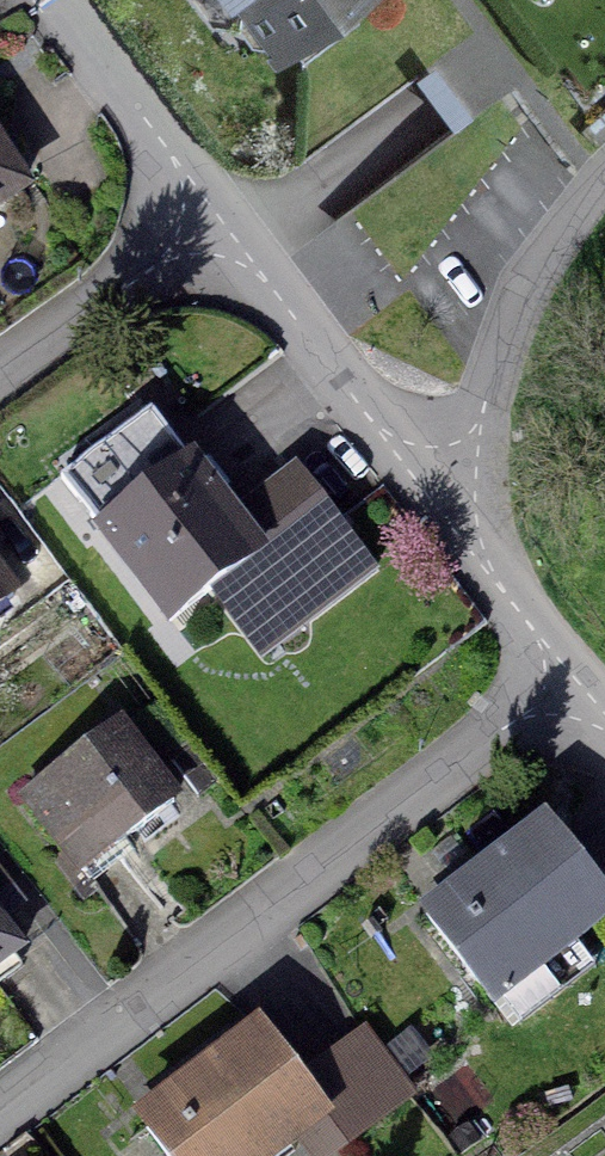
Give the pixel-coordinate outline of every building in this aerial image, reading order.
[(239,6),(236,26),(249,44),(269,47),(276,56),(284,49),(294,50),(301,59),(355,18),(357,3),(355,0),(234,0),(239,6)] [(18,192),(0,164),(0,203),(18,192)] [(228,526),(147,418),(60,484),(167,625),(208,593),(258,659),(368,575),(293,476),(228,526)] [(9,601),(0,588),(0,608),(9,601)] [(22,800),(80,877),(172,807),(114,731),(22,800)] [(604,917),(604,907),(546,829),(426,921),(490,1005),(604,917)] [(18,954),(0,931),(0,968),(18,954)] [(297,1086),(258,1034),(139,1125),(163,1155),(273,1155),(320,1120),(343,1151),(407,1102),(359,1039),(297,1086)]
